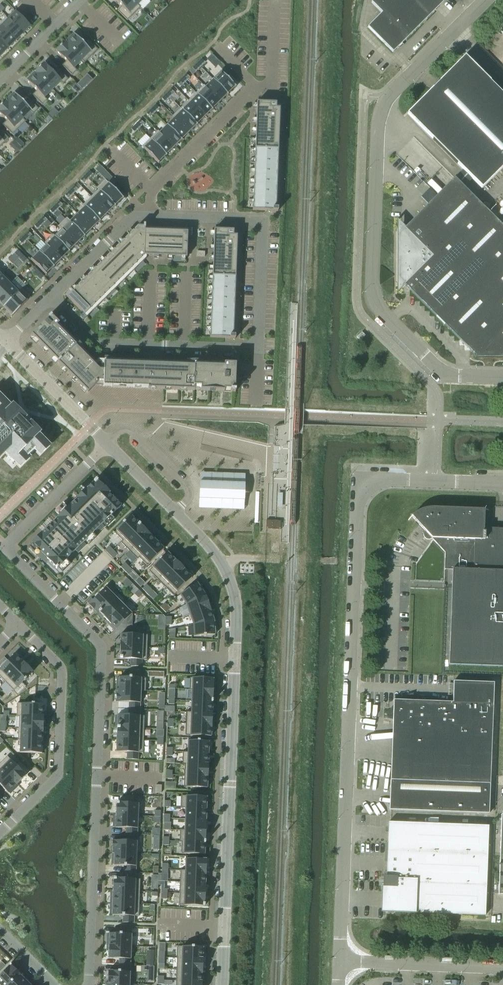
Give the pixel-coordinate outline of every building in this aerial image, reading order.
[(140,7),(133,0),(115,0),(122,6),(117,10),(127,20),(140,7)] [(368,27),(393,52),(446,0),(374,0),(371,2),(382,13),(368,27)] [(16,11),(9,19),(23,33),(31,26),(16,11)] [(9,19),(1,26),(16,41),(23,33),(9,19)] [(0,27),(0,40),(8,48),(16,41),(1,26),(0,27)] [(98,49),(88,39),(84,44),(74,33),(73,34),(74,34),(66,42),(65,42),(85,62),(98,49)] [(1,56),(8,48),(0,40),(0,55),(1,56)] [(85,62),(65,42),(56,51),(66,61),(62,65),(72,75),(77,70),(74,68),(82,60),(85,63),(85,62)] [(422,100),(407,114),(482,188),(502,167),(502,95),(465,57),(422,100)] [(202,59),(197,63),(200,67),(205,62),(202,59)] [(221,62),(218,65),(227,74),(230,71),(221,62)] [(68,79),(58,69),(54,73),(44,63),(35,72),(53,89),(61,81),(63,84),(68,79)] [(197,63),(192,68),(196,71),(200,67),(197,63)] [(220,72),(213,79),(228,94),(235,87),(236,86),(221,71),(220,71),(220,72)] [(53,89),(35,72),(35,73),(27,81),(27,80),(26,81),(36,91),(32,95),(42,105),(47,100),(45,97),(53,89)] [(186,74),(182,78),(185,82),(190,77),(186,74)] [(182,78),(177,83),(181,86),(185,82),(182,78)] [(206,86),(205,87),(220,102),(227,94),(228,95),(228,94),(213,79),(206,86)] [(81,80),(77,84),(82,89),(86,86),(81,80)] [(204,85),(196,93),(212,109),(220,102),(205,87),(206,86),(204,85)] [(171,89),(166,94),(170,97),(174,92),(171,89)] [(38,109),(28,99),(24,103),(14,93),(14,94),(6,102),(6,101),(5,101),(25,122),(26,121),(23,119),(31,111),(33,114),(38,109)] [(196,93),(188,100),(205,117),(212,109),(212,110),(213,109),(212,109),(196,93)] [(166,94),(162,98),(165,102),(170,97),(166,94)] [(188,100),(181,108),(197,124),(205,117),(188,100)] [(25,122),(5,101),(0,107),(0,114),(7,121),(3,124),(12,134),(25,122)] [(257,102),(253,210),(272,211),(278,211),(278,208),(278,206),(276,206),(279,118),(280,109),(280,108),(276,108),(276,103),(257,102)] [(156,104),(151,109),(155,112),(159,108),(156,104)] [(181,108),(173,116),(174,118),(175,117),(189,132),(197,125),(198,125),(197,124),(181,108)] [(151,109),(146,114),(150,117),(155,112),(151,109)] [(174,118),(167,125),(182,140),(182,139),(189,132),(175,117),(174,118)] [(140,120),(136,124),(139,128),(144,123),(140,120)] [(136,124),(131,129),(135,132),(139,128),(136,124)] [(160,132),(159,132),(174,147),(181,140),(182,140),(182,139),(182,140),(167,125),(160,132)] [(0,130),(0,146),(8,138),(0,130)] [(158,130),(150,138),(166,155),(174,147),(159,132),(160,132),(158,130)] [(150,138),(142,146),(159,163),(159,162),(166,155),(166,156),(167,155),(166,155),(150,138)] [(14,140),(10,144),(13,148),(18,144),(15,141),(14,140)] [(100,165),(95,170),(105,179),(108,182),(112,187),(117,182),(100,165)] [(90,170),(85,175),(88,178),(93,174),(90,170)] [(85,175),(80,180),(84,183),(88,178),(85,175)] [(397,290),(397,293),(398,292),(405,285),(475,356),(475,357),(502,357),(502,226),(455,178),(405,227),(398,220),(397,219),(397,290)] [(105,179),(97,188),(98,189),(99,189),(115,205),(123,198),(124,198),(112,187),(108,182),(105,179)] [(74,186),(70,190),(73,194),(78,189),(74,186)] [(98,189),(91,197),(107,213),(115,206),(116,206),(115,205),(99,189),(98,189)] [(70,190),(65,195),(68,198),(73,194),(70,190)] [(91,197),(83,205),(85,206),(100,221),(100,220),(107,213),(91,197)] [(59,201),(54,205),(58,209),(62,204),(59,201)] [(54,205),(50,210),(53,214),(58,209),(54,205)] [(85,206),(77,214),(92,228),(99,221),(100,221),(101,221),(100,220),(100,221),(85,206)] [(70,221),(84,236),(85,236),(92,228),(77,214),(70,221)] [(44,216),(39,221),(42,224),(47,219),(44,216)] [(67,217),(58,226),(62,229),(77,243),(84,236),(85,237),(85,236),(84,236),(70,221),(67,217)] [(39,221),(34,225),(38,229),(42,224),(39,221)] [(138,226),(67,297),(82,312),(87,317),(147,257),(147,255),(187,257),(187,236),(188,232),(145,230),(145,227),(145,225),(143,225),(143,226),(138,226)] [(55,236),(54,236),(69,251),(77,243),(62,229),(55,236)] [(213,229),(209,337),(230,338),(234,339),(234,333),(233,333),(236,235),(232,235),(233,230),(213,229)] [(28,231),(24,236),(27,239),(32,235),(28,231)] [(53,234),(45,243),(46,244),(47,244),(61,259),(69,251),(69,252),(70,251),(69,251),(54,236),(55,236),(53,234)] [(24,236),(19,241),(22,244),(27,239),(24,236)] [(46,244),(39,252),(54,266),(61,259),(47,244),(46,244)] [(17,250),(14,253),(19,258),(22,255),(17,250)] [(31,259),(30,260),(46,276),(47,275),(46,274),(53,267),(39,252),(32,260),(31,259)] [(22,255),(19,258),(23,263),(27,259),(22,255)] [(34,267),(31,271),(35,275),(39,272),(34,267)] [(39,272),(35,275),(40,280),(44,276),(39,272)] [(12,282),(3,273),(1,274),(2,275),(0,277),(0,293),(12,282)] [(0,293),(0,303),(3,307),(20,290),(12,282),(0,293)] [(3,307),(3,308),(4,307),(12,315),(11,316),(12,316),(28,300),(31,297),(22,288),(20,290),(3,307)] [(51,315),(31,335),(88,392),(95,385),(103,385),(103,386),(148,388),(148,389),(194,390),(200,390),(200,391),(224,391),(224,390),(230,390),(230,392),(235,392),(235,390),(236,364),(233,364),(227,364),(99,359),(96,362),(59,324),(59,323),(58,322),(53,318),(51,315)] [(362,332),(356,337),(359,340),(365,335),(362,332)] [(14,472),(45,441),(0,395),(0,458),(14,472)] [(41,533),(31,543),(33,544),(40,551),(37,555),(45,562),(48,560),(57,569),(57,568),(58,569),(59,568),(66,560),(67,559),(67,558),(75,550),(78,553),(86,544),(84,542),(84,541),(84,542),(85,541),(92,533),(93,533),(94,532),(93,532),(94,532),(96,534),(105,526),(102,524),(103,523),(110,515),(111,515),(111,516),(121,506),(119,504),(121,502),(113,494),(111,496),(109,493),(110,492),(100,482),(100,483),(96,479),(93,482),(94,482),(86,489),(85,490),(77,497),(76,498),(77,499),(70,505),(67,507),(63,503),(63,504),(67,508),(60,515),(56,511),(56,510),(55,511),(59,515),(57,518),(42,533),(41,533)] [(484,509),(432,508),(427,508),(424,509),(420,510),(417,512),(413,514),(411,516),(445,552),(445,569),(452,569),(449,664),(502,666),(502,529),(484,528),(484,509)] [(122,524),(114,532),(122,540),(123,541),(139,524),(131,516),(127,520),(126,519),(122,524)] [(266,520),(266,529),(281,529),(281,520),(266,520)] [(122,540),(121,542),(129,550),(147,532),(144,528),(144,529),(139,524),(123,541),(122,540)] [(147,532),(129,550),(137,559),(139,557),(155,540),(151,536),(147,532)] [(155,540),(139,557),(147,565),(162,551),(162,550),(164,549),(155,540)] [(109,546),(105,550),(109,554),(113,550),(109,546)] [(113,550),(109,554),(113,558),(118,554),(113,550)] [(167,552),(149,570),(152,574),(157,579),(176,561),(175,560),(175,561),(167,552)] [(176,561),(157,579),(165,587),(184,569),(176,561)] [(125,562),(120,566),(125,571),(129,567),(125,562)] [(184,569),(165,587),(174,596),(184,586),(192,577),(184,569)] [(197,583),(180,594),(186,604),(205,594),(197,583)] [(89,604),(88,604),(98,614),(99,612),(114,596),(115,596),(118,593),(109,584),(93,600),(89,604)] [(149,587),(145,591),(149,596),(153,591),(149,587)] [(138,589),(134,594),(138,598),(143,594),(138,589)] [(205,594),(186,604),(190,614),(210,607),(208,602),(206,596),(205,594)] [(114,596),(99,612),(104,617),(103,617),(107,620),(123,605),(115,596),(114,596)] [(123,605),(107,620),(111,624),(116,629),(121,624),(132,613),(123,605)] [(210,607),(190,614),(193,624),(214,620),(211,612),(212,612),(210,607)] [(132,613),(121,624),(132,625),(133,614),(132,613)] [(214,620),(193,624),(193,625),(194,636),(203,635),(203,636),(206,636),(206,635),(215,634),(214,620)] [(120,641),(120,646),(147,647),(148,635),(143,634),(143,627),(132,627),(132,634),(121,634),(121,641),(120,641)] [(120,646),(120,651),(120,659),(131,659),(130,666),(142,666),(142,659),(147,660),(147,647),(120,646)] [(0,668),(0,677),(5,681),(24,663),(23,662),(20,659),(15,654),(8,661),(1,668),(0,668)] [(24,663),(5,681),(14,690),(24,680),(24,681),(26,679),(26,678),(33,671),(28,666),(24,662),(23,662),(24,663)] [(119,689),(141,690),(141,691),(145,691),(146,678),(141,678),(141,671),(130,670),(130,676),(129,676),(129,677),(126,677),(122,677),(119,677),(119,678),(119,689)] [(190,677),(190,690),(192,690),(192,689),(213,690),(213,686),(214,678),(190,677)] [(392,778),(390,780),(389,810),(489,813),(494,682),(453,681),(452,702),(447,701),(441,700),(433,697),(428,696),(423,695),(418,695),(413,696),(413,693),(408,695),(403,697),(398,700),(393,700),(395,701),(395,703),(391,708),(388,713),(386,718),(402,721),(392,778)] [(116,695),(116,702),(129,702),(129,709),(140,709),(141,691),(141,690),(119,689),(116,689),(116,690),(116,695)] [(192,690),(192,700),(213,701),(213,690),(192,689),(192,690)] [(191,711),(191,712),(212,713),(212,712),(212,702),(213,702),(213,701),(192,700),(191,711)] [(17,703),(16,716),(19,716),(43,717),(43,716),(44,704),(34,704),(34,703),(31,703),(31,704),(17,703)] [(117,726),(117,727),(144,728),(145,715),(140,715),(140,709),(129,709),(129,715),(118,714),(118,715),(117,726)] [(186,711),(186,723),(212,724),(212,719),(212,713),(191,712),(191,711),(186,711)] [(19,716),(18,728),(43,729),(43,723),(43,717),(19,716)] [(186,723),(185,735),(207,736),(211,736),(211,729),(212,729),(212,724),(186,723)] [(117,734),(116,739),(144,740),(144,728),(117,727),(117,726),(117,728),(117,734)] [(18,728),(18,740),(20,740),(42,741),(43,734),(43,729),(18,728)] [(116,739),(116,744),(117,744),(116,752),(127,752),(127,759),(138,759),(138,752),(143,753),(144,740),(116,739)] [(20,740),(20,752),(42,753),(42,741),(20,740)] [(188,751),(188,752),(208,753),(209,741),(200,740),(197,740),(188,740),(188,751)] [(183,751),(182,764),(185,764),(185,763),(208,764),(208,753),(188,752),(188,751),(183,751)] [(0,763),(0,767),(17,784),(26,775),(7,756),(0,763)] [(185,764),(184,775),(208,776),(208,764),(185,763),(185,764)] [(8,793),(9,792),(16,784),(17,784),(0,767),(0,785),(8,793)] [(184,775),(184,787),(207,787),(207,776),(208,776),(184,775)] [(116,810),(116,814),(138,815),(139,796),(123,795),(123,802),(116,802),(116,810)] [(181,795),(181,808),(185,808),(185,807),(206,808),(206,801),(207,796),(181,795)] [(185,808),(185,819),(206,819),(206,808),(185,807),(185,808)] [(116,814),(115,820),(116,820),(115,826),(115,827),(126,828),(126,834),(137,834),(138,815),(116,814)] [(185,829),(185,830),(206,831),(206,827),(206,819),(185,819),(185,829)] [(389,822),(386,876),(383,876),(381,911),(420,913),(485,915),(489,826),(389,822)] [(180,829),(179,842),(182,842),(182,841),(205,842),(206,831),(185,830),(185,829),(180,829)] [(112,840),(112,853),(114,853),(114,852),(124,853),(136,853),(137,834),(126,834),(126,840),(112,840)] [(182,842),(181,853),(204,854),(205,843),(205,842),(182,841),(182,842)] [(114,864),(114,865),(124,865),(124,866),(125,866),(124,872),(136,872),(136,853),(124,853),(114,852),(114,853),(114,864)] [(184,870),(206,871),(206,866),(206,859),(185,858),(184,870)] [(179,869),(179,881),(206,882),(205,882),(206,876),(206,871),(184,870),(179,869)] [(113,885),(113,890),(140,891),(140,879),(135,879),(136,872),(124,872),(124,878),(113,878),(113,885)] [(179,881),(179,893),(205,894),(205,890),(206,882),(179,881)] [(113,890),(112,895),(113,895),(112,902),(140,903),(140,891),(113,890)] [(179,893),(178,905),(204,906),(205,894),(179,893)] [(112,902),(112,915),(122,915),(122,916),(123,916),(123,922),(134,922),(134,916),(139,916),(140,903),(112,902)] [(109,945),(131,946),(132,927),(120,926),(120,933),(119,932),(119,933),(117,933),(112,933),(109,933),(109,934),(109,945)] [(109,951),(108,958),(119,958),(119,965),(130,965),(131,946),(109,945),(109,951)] [(177,946),(177,957),(203,958),(203,947),(194,946),(191,946),(177,946)] [(177,957),(176,969),(202,970),(203,965),(202,965),(203,958),(177,957)] [(0,975),(0,984),(7,984),(19,973),(10,964),(9,965),(9,966),(0,975)] [(107,982),(107,983),(129,984),(130,965),(119,965),(119,970),(118,970),(118,971),(108,970),(107,982)] [(176,969),(176,980),(202,981),(202,975),(202,970),(176,969)] [(7,984),(24,984),(27,982),(23,977),(24,976),(20,972),(19,973),(7,984)]
